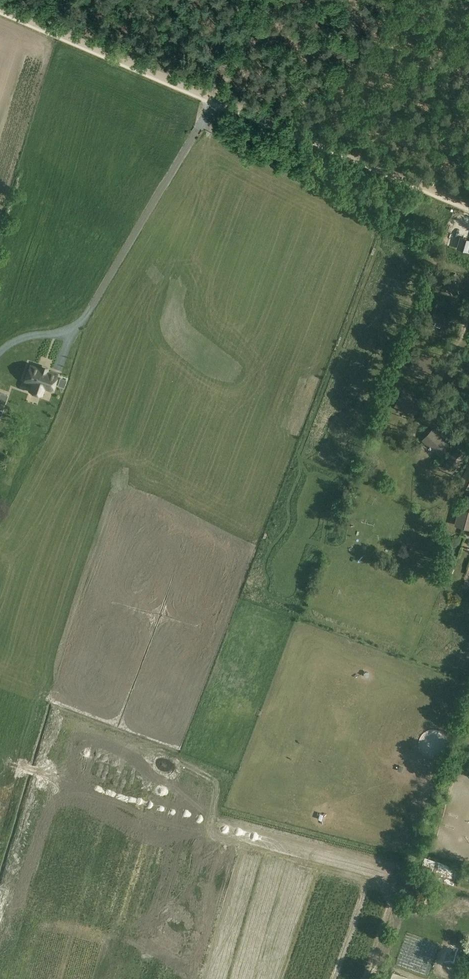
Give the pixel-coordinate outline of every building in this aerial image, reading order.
[(451,247),(468,254),(468,251),(468,244),(460,240),(461,238),(455,236),(454,238),(451,247)] [(454,293),(465,285),(456,273),(445,281),(446,281),(454,292),(454,293)] [(444,328),(445,328),(450,316),(449,316),(436,310),(430,322),(431,322),(444,328)] [(30,390),(41,394),(44,387),(52,389),(57,374),(47,371),(41,369),(30,365),(25,380),(33,383),(30,390)] [(439,434),(433,428),(423,439),(440,455),(450,446),(438,434),(439,434)] [(465,454),(457,448),(444,465),(452,471),(465,454)] [(464,471),(465,472),(461,481),(466,484),(468,485),(468,463),(464,471)] [(456,525),(468,528),(468,509),(461,507),(456,525)] [(454,884),(460,868),(426,856),(420,871),(454,884)]
